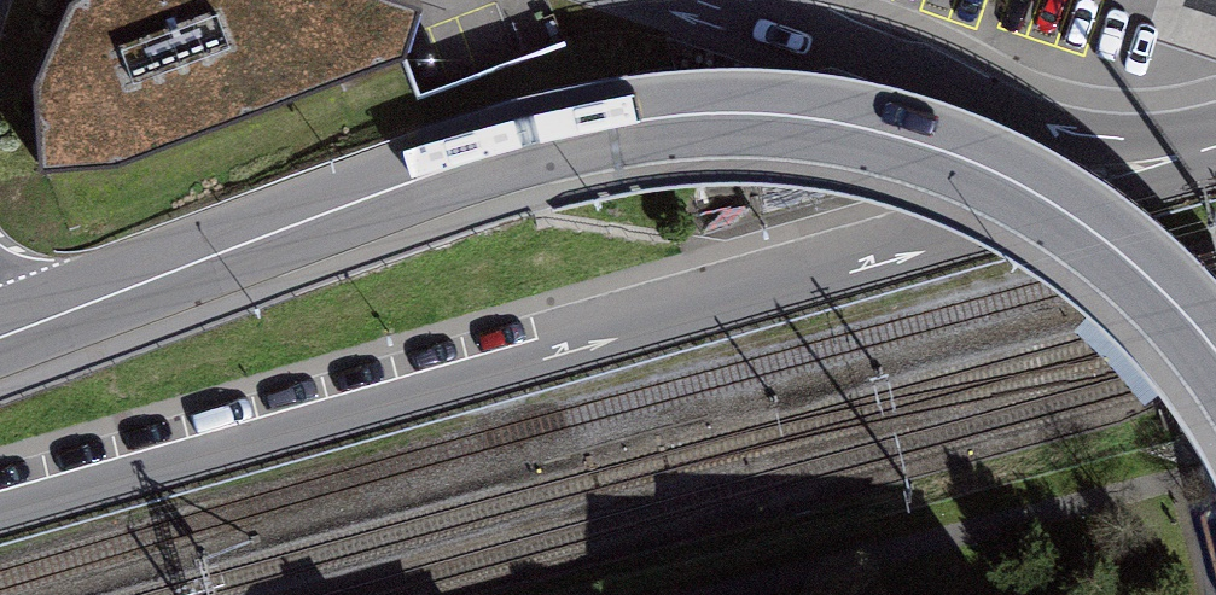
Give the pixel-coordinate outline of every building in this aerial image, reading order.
[(73,4),(37,91),(41,171),(122,165),(404,58),(420,10),(387,0),(80,0),(73,4)]
